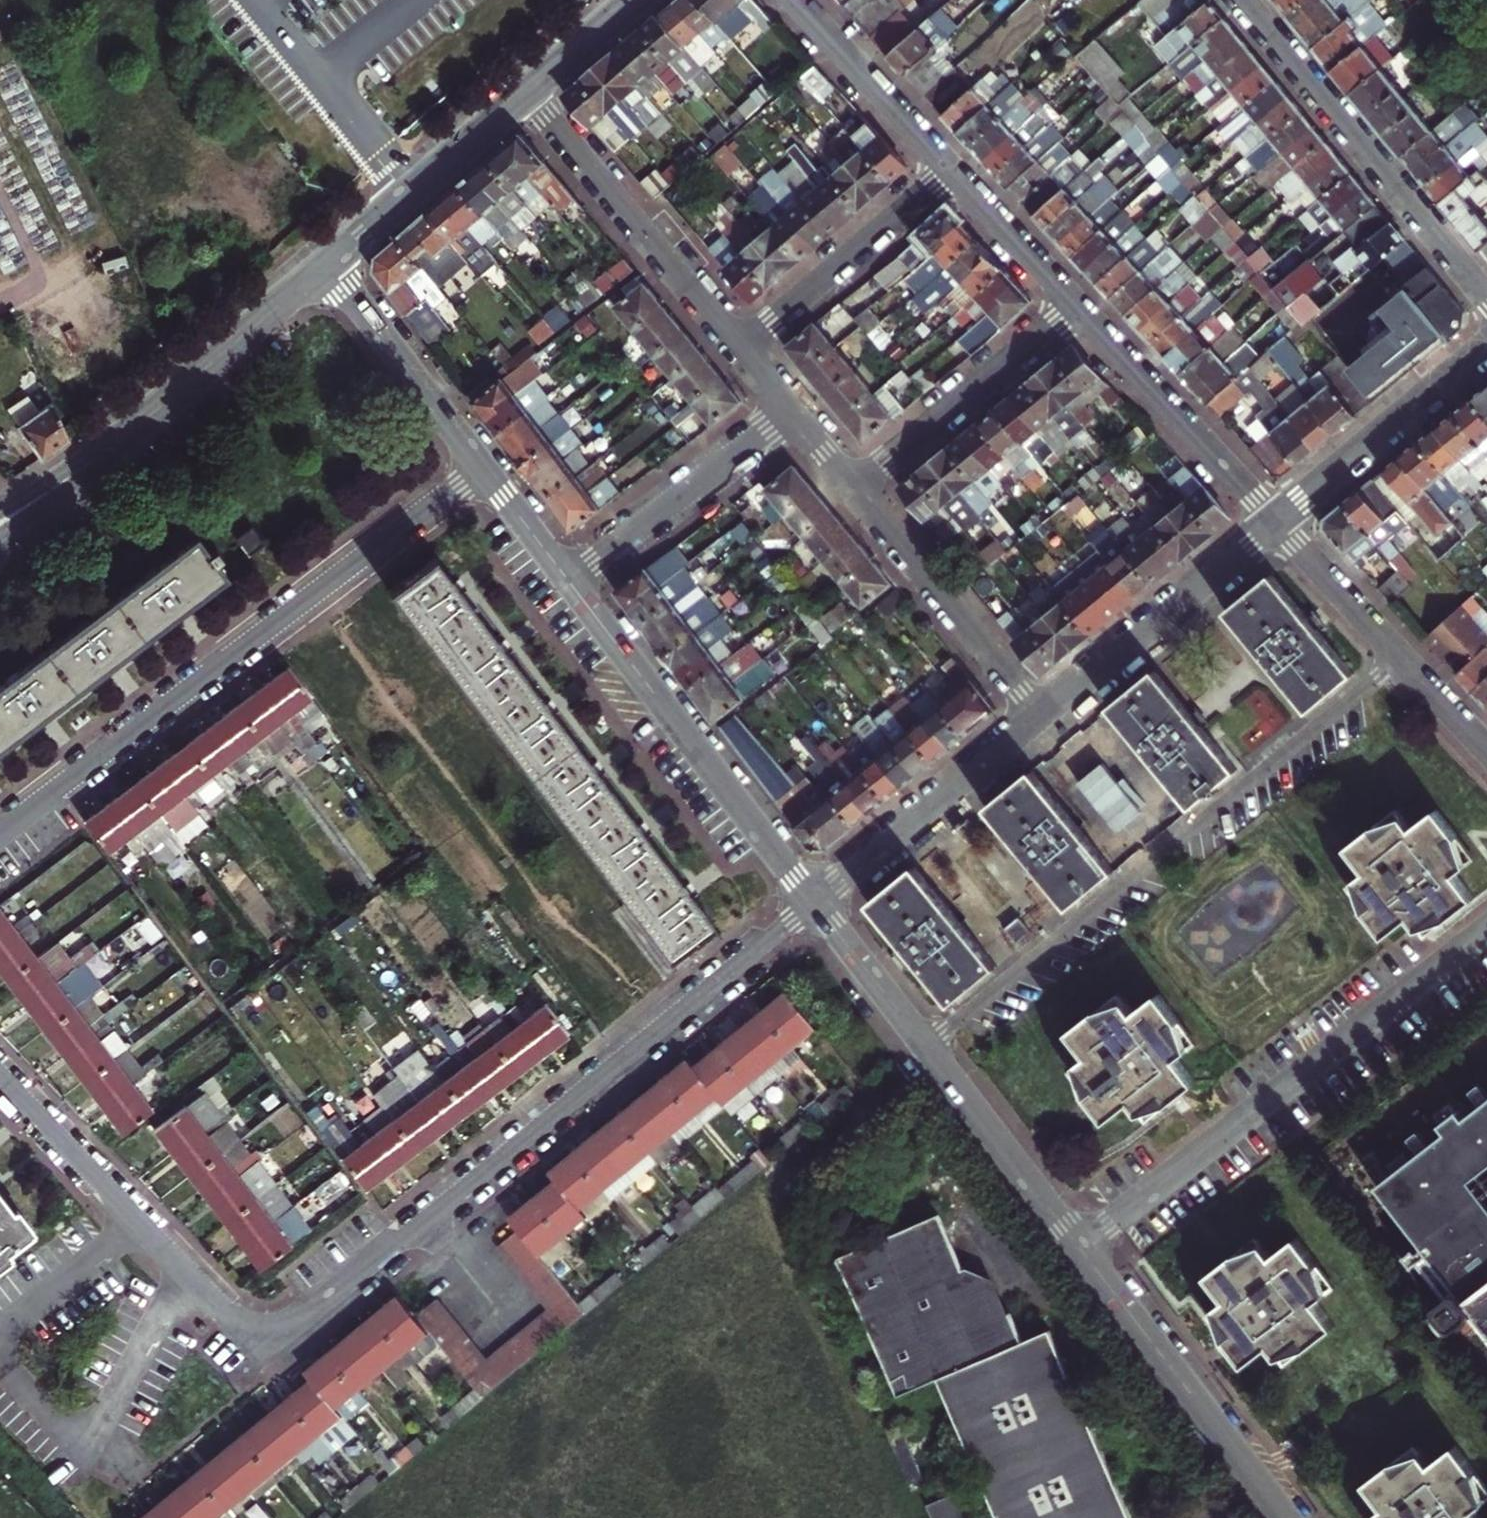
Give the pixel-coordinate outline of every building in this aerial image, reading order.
[(694,0),(669,0),(668,1),(708,48),(724,35),(694,0)] [(724,35),(727,39),(750,19),(760,29),(770,20),(751,0),(694,0),(724,35)] [(839,4),(850,16),(866,0),(843,0),(839,4)] [(901,0),(872,0),(878,7),(886,17),(898,7),(903,2),(901,0)] [(1116,10),(1128,0),(1108,0),(1116,10)] [(1204,0),(1138,0),(1136,2),(1163,35),(1204,0)] [(1205,0),(1204,0),(1163,35),(1173,46),(1161,56),(1165,61),(1189,42),(1219,17),(1213,9),(1205,0)] [(1274,4),(1281,12),(1295,0),(1271,0),(1274,4)] [(1281,12),(1294,28),(1308,44),(1361,0),(1295,0),(1281,12)] [(1327,67),(1358,40),(1385,19),(1369,0),(1361,0),(1308,44),(1318,57),(1327,67)] [(1473,4),(1486,21),(1486,0),(1469,0),(1473,4)] [(708,48),(668,1),(660,8),(653,14),(695,64),(696,65),(712,52),(708,48)] [(886,17),(867,35),(884,52),(914,25),(921,19),(904,1),(903,2),(898,7),(886,17)] [(923,18),(914,25),(884,52),(893,62),(902,73),(933,45),(953,26),(935,7),(923,18)] [(646,20),(638,26),(661,54),(668,48),(687,71),(695,64),(653,14),(646,20)] [(1226,25),(1219,17),(1189,42),(1202,57),(1232,32),(1226,25)] [(661,54),(638,26),(632,32),(623,40),(656,79),(665,89),(674,81),(655,59),(661,54)] [(1060,33),(1059,32),(1004,84),(1014,95),(1069,45),(1060,33)] [(1245,48),(1240,42),(1232,32),(1202,57),(1215,73),(1245,48)] [(656,79),(623,40),(615,46),(607,53),(641,92),(656,79)] [(1377,62),(1358,40),(1327,67),(1333,75),(1345,89),(1377,62)] [(933,45),(902,73),(911,82),(921,94),(952,65),(933,45)] [(1251,56),(1245,48),(1215,73),(1228,88),(1258,63),(1251,56)] [(637,96),(641,92),(607,53),(600,59),(592,66),(635,115),(645,106),(637,96)] [(1377,62),(1345,89),(1369,118),(1396,150),(1428,124),(1377,62)] [(1264,70),(1258,63),(1228,88),(1240,104),(1271,78),(1264,70)] [(822,76),(810,64),(796,75),(807,89),(822,76)] [(970,85),(952,65),(921,94),(930,103),(940,114),(970,85)] [(635,115),(592,66),(585,72),(577,79),(614,123),(625,135),(641,122),(635,115)] [(828,83),(822,76),(807,89),(813,95),(828,83)] [(970,85),(940,114),(947,121),(954,130),(994,93),(980,76),(970,85)] [(1094,78),(1083,88),(1096,102),(1106,93),(1101,86),(1094,78)] [(1253,119),(1283,94),(1278,87),(1271,78),(1240,104),(1253,119)] [(569,85),(561,92),(599,136),(614,123),(577,79),(569,85)] [(756,104),(772,91),(763,81),(748,94),(756,104)] [(994,93),(954,130),(961,137),(968,144),(1008,107),(994,93)] [(741,117),(756,104),(748,94),(733,107),(741,117)] [(1253,119),(1266,135),(1297,110),(1291,103),(1283,94),(1253,119)] [(1215,99),(1218,103),(1223,99),(1220,95),(1215,99)] [(1008,107),(968,144),(973,150),(981,158),(1021,121),(1008,107)] [(1278,149),(1309,124),(1303,117),(1297,110),(1266,135),(1278,149)] [(1433,130),(1428,124),(1396,150),(1404,159),(1409,166),(1470,115),(1465,110),(1453,120),(1449,116),(1433,130)] [(835,121),(840,126),(883,177),(892,169),(901,162),(854,112),(847,118),(844,114),(835,121)] [(1409,166),(1414,172),(1422,182),(1454,156),(1483,131),(1470,115),(1409,166)] [(1033,135),(1021,121),(981,158),(987,164),(993,172),(1033,135)] [(625,135),(614,123),(599,136),(609,148),(625,135)] [(1291,164),(1321,139),(1315,132),(1309,124),(1278,149),(1291,164)] [(1243,134),(1248,129),(1245,125),(1239,130),(1243,134)] [(877,186),(885,179),(883,177),(840,126),(824,140),(834,151),(843,162),(869,193),(877,186)] [(1422,182),(1429,190),(1436,198),(1455,183),(1463,176),(1475,166),(1486,156),(1486,134),(1484,130),(1483,131),(1454,156),(1422,182)] [(507,139),(498,146),(543,200),(553,211),(569,197),(537,158),(515,132),(507,139)] [(1070,138),(1064,133),(1052,144),(1055,147),(1060,148),(1070,138)] [(1033,135),(993,172),(1000,178),(1007,186),(1046,149),(1033,135)] [(778,146),(795,165),(804,176),(813,169),(787,138),(778,146)] [(1304,181),(1334,155),(1328,147),(1321,139),(1291,164),(1304,181)] [(719,140),(705,153),(721,172),(736,159),(719,140)] [(824,159),(834,151),(824,140),(814,148),(824,159)] [(543,200),(498,146),(491,152),(483,159),(527,212),(543,200)] [(1046,149),(1007,186),(1012,192),(1019,200),(1059,163),(1046,149)] [(843,162),(834,151),(824,159),(819,164),(828,174),(843,162)] [(1265,161),(1271,156),(1267,152),(1262,157),(1265,161)] [(1304,181),(1317,196),(1347,171),(1341,163),(1334,155),(1304,181)] [(1268,164),(1274,160),(1271,156),(1265,161),(1268,164)] [(468,172),(512,225),(527,212),(483,159),(475,166),(468,172)] [(843,162),(828,174),(852,203),(854,205),(860,200),(869,193),(843,162)] [(1059,163),(1019,200),(1026,207),(1032,213),(1071,176),(1059,163)] [(804,176),(813,187),(828,174),(819,164),(813,169),(804,176)] [(837,216),(813,187),(804,176),(795,165),(779,178),(822,229),(829,223),(837,216)] [(657,190),(665,182),(651,166),(636,179),(649,194),(656,188),(657,190)] [(698,175),(690,166),(680,174),(689,184),(698,175)] [(1486,205),(1486,181),(1475,166),(1463,176),(1486,205)] [(1103,171),(1083,189),(1044,226),(1051,234),(1057,241),(1097,204),(1117,186),(1103,171)] [(1360,186),(1355,179),(1353,177),(1347,171),(1317,196),(1307,205),(1319,220),(1360,186)] [(518,232),(512,225),(468,172),(461,178),(453,185),(476,213),(486,225),(496,236),(503,245),(518,232)] [(760,187),(763,191),(807,242),(814,236),(822,229),(779,178),(776,174),(760,187)] [(828,174),(813,187),(837,216),(845,209),(852,203),(828,174)] [(1071,176),(1032,213),(1037,219),(1044,226),(1083,189),(1071,176)] [(1291,192),(1297,187),(1294,183),(1288,188),(1291,192)] [(1455,183),(1436,198),(1442,206),(1486,260),(1486,222),(1455,183)] [(438,196),(462,225),(476,213),(453,185),(446,190),(438,196)] [(1324,230),(1301,250),(1306,256),(1372,200),(1366,193),(1360,186),(1319,220),(1317,222),(1324,230)] [(723,225),(733,237),(743,228),(733,217),(710,190),(700,198),(723,225)] [(758,215),(768,227),(791,255),(799,248),(807,242),(763,191),(748,204),(758,215)] [(1194,216),(1204,207),(1194,196),(1190,192),(1181,201),(1194,216)] [(501,271),(471,236),(462,225),(438,196),(432,201),(423,209),(466,260),(485,283),(501,271)] [(1380,255),(1402,236),(1387,218),(1372,200),(1306,256),(1283,276),(1271,286),(1283,301),(1298,317),(1300,321),(1304,318),(1317,306),(1303,288),(1335,262),(1341,269),(1327,281),(1335,291),(1379,256),(1380,255)] [(1109,217),(1097,204),(1057,241),(1063,247),(1069,254),(1109,217)] [(1317,222),(1319,220),(1307,205),(1297,213),(1309,229),(1317,222)] [(896,251),(880,263),(871,270),(882,287),(901,274),(909,268),(959,222),(953,215),(947,210),(944,207),(896,251)] [(1205,210),(1204,207),(1194,216),(1209,234),(1218,225),(1215,220),(1205,210)] [(466,260),(423,209),(409,221),(391,236),(434,287),(466,260)] [(743,228),(752,221),(742,209),(733,217),(743,228)] [(486,225),(476,213),(462,225),(471,236),(477,231),(486,225)] [(743,228),(752,240),(768,227),(758,215),(752,221),(743,228)] [(1109,217),(1069,254),(1076,261),(1082,268),(1122,231),(1109,217)] [(901,274),(914,288),(923,281),(971,236),(966,230),(959,222),(909,268),(901,274)] [(1130,222),(1122,231),(1082,268),(1089,275),(1095,281),(1134,244),(1143,236),(1130,222)] [(477,231),(487,243),(496,236),(486,225),(477,231)] [(752,240),(743,228),(733,237),(723,225),(717,230),(720,234),(737,254),(752,240)] [(1231,239),(1218,225),(1209,234),(1207,235),(1220,249),(1231,239)] [(786,263),(794,257),(791,255),(768,227),(752,240),(778,270),(786,263)] [(720,234),(705,246),(745,294),(753,288),(760,281),(737,254),(720,234)] [(380,245),(370,252),(369,268),(429,346),(449,331),(431,308),(444,299),(434,287),(391,236),(380,245)] [(937,295),(945,287),(985,250),(979,245),(971,236),(923,281),(914,288),(909,292),(922,306),(937,295)] [(1134,244),(1095,281),(1101,289),(1108,296),(1156,251),(1143,236),(1134,244)] [(1420,258),(1402,236),(1380,255),(1397,277),(1420,258)] [(752,240),(737,254),(760,281),(762,283),(771,276),(778,270),(752,240)] [(1165,243),(1156,251),(1108,296),(1115,303),(1123,313),(1173,266),(1180,260),(1165,243)] [(1258,246),(1245,256),(1256,269),(1258,271),(1270,261),(1271,261),(1258,246)] [(949,311),(956,305),(998,265),(991,258),(985,250),(945,287),(952,294),(942,303),(949,311)] [(1246,278),(1256,269),(1245,256),(1243,253),(1231,264),(1244,279),(1246,278)] [(628,268),(619,257),(603,271),(612,282),(628,268)] [(1173,266),(1186,281),(1194,273),(1181,259),(1180,260),(1173,266)] [(1460,306),(1423,262),(1399,283),(1401,286),(1376,305),(1392,325),(1342,365),(1368,397),(1381,387),(1427,349),(1457,324),(1462,320),(1460,306)] [(998,265),(956,305),(949,311),(964,327),(1012,281),(1006,273),(998,265)] [(1173,266),(1123,313),(1129,319),(1137,327),(1186,281),(1173,266)] [(564,287),(580,275),(573,267),(558,279),(564,287)] [(1258,271),(1256,269),(1246,278),(1261,295),(1261,294),(1271,286),(1258,271)] [(596,295),(612,282),(603,271),(587,284),(596,295)] [(596,295),(587,284),(580,275),(564,287),(581,306),(596,295)] [(706,421),(736,398),(727,388),(705,361),(687,339),(669,317),(649,293),(639,281),(609,303),(706,421)] [(967,351),(1027,297),(1020,290),(1012,281),(964,327),(953,335),(967,351)] [(1186,281),(1137,327),(1143,334),(1149,340),(1199,295),(1186,281)] [(1271,286),(1261,294),(1275,309),(1283,301),(1271,286)] [(952,294),(945,287),(937,295),(942,303),(952,294)] [(1199,295),(1149,340),(1156,347),(1163,356),(1209,313),(1218,304),(1204,290),(1199,295)] [(1298,317),(1283,301),(1275,309),(1274,310),(1289,325),(1298,317)] [(552,302),(537,313),(550,329),(565,317),(552,302)] [(861,303),(847,313),(862,328),(872,320),(875,318),(861,303)] [(550,329),(537,313),(521,326),(534,341),(550,329)] [(1209,313),(1163,356),(1170,363),(1178,372),(1224,329),(1209,313)] [(1299,322),(1304,328),(1309,324),(1304,318),(1300,321),(1299,322)] [(861,436),(890,412),(814,319),(785,342),(796,355),(814,378),(833,401),(852,425),(861,436)] [(872,320),(862,328),(876,343),(887,335),(872,320)] [(1228,326),(1224,329),(1178,372),(1186,380),(1192,387),(1238,343),(1241,341),(1228,326)] [(1348,414),(1368,397),(1342,365),(1328,348),(1301,371),(1274,339),(1264,348),(1273,358),(1290,379),(1330,429),(1348,414)] [(499,364),(506,371),(522,359),(531,352),(523,341),(497,361),(499,364)] [(1241,341),(1238,343),(1192,387),(1199,395),(1205,401),(1227,381),(1245,364),(1255,356),(1241,341)] [(1063,352),(1054,360),(1086,398),(1097,390),(1107,402),(1116,395),(1071,346),(1063,352)] [(1254,374),(1273,358),(1264,348),(1255,356),(1245,364),(1254,374)] [(476,408),(481,414),(530,377),(533,374),(522,359),(506,371),(499,377),(469,400),(476,408)] [(1046,365),(1037,372),(1081,424),(1091,415),(1081,403),(1086,398),(1054,360),(1053,359),(1046,365)] [(493,369),(499,377),(506,371),(499,364),(493,369)] [(1292,460),(1311,445),(1277,403),(1254,374),(1245,364),(1227,381),(1237,393),(1246,386),(1262,405),(1252,412),(1265,428),(1245,444),(1268,470),(1282,469),(1292,460)] [(916,365),(905,374),(921,390),(932,381),(916,365)] [(1022,385),(1023,385),(1065,436),(1081,424),(1037,372),(1030,378),(1022,385)] [(530,377),(481,414),(486,421),(494,431),(543,394),(530,377)] [(1284,383),(1291,392),(1277,403),(1311,445),(1322,435),(1330,429),(1290,379),(1284,383)] [(1486,380),(1466,396),(1486,421),(1486,379),(1486,380)] [(1227,381),(1205,401),(1215,412),(1237,393),(1227,381)] [(1015,391),(1008,397),(1049,448),(1065,436),(1023,385),(1015,391)] [(555,409),(543,394),(494,431),(500,439),(506,447),(555,409)] [(1466,396),(1458,402),(1450,409),(1485,452),(1486,450),(1486,421),(1466,396)] [(1000,404),(992,410),(1016,439),(1034,461),(1049,448),(1008,397),(1000,404)] [(53,450),(68,440),(59,421),(50,404),(18,426),(37,460),(53,450)] [(567,425),(555,409),(506,447),(512,455),(518,463),(567,425)] [(1467,467),(1485,452),(1450,409),(1441,416),(1431,424),(1467,467)] [(984,417),(976,422),(1000,452),(1016,439),(992,410),(984,417)] [(960,436),(997,480),(1002,487),(1012,479),(1002,467),(1008,461),(1000,452),(976,422),(968,429),(960,436)] [(1143,433),(1134,423),(1117,437),(1126,447),(1143,433)] [(1423,431),(1415,437),(1450,481),(1457,490),(1474,477),(1467,467),(1431,424),(1423,431)] [(567,425),(518,463),(524,470),(530,478),(573,445),(579,441),(567,425)] [(946,448),(983,492),(997,480),(960,436),(953,442),(946,448)] [(1069,441),(1065,436),(1049,448),(1054,453),(1069,441)] [(1407,445),(1396,454),(1440,507),(1451,498),(1442,487),(1450,481),(1415,437),(1407,445)] [(1016,439),(1000,452),(1008,461),(1018,454),(1028,466),(1034,461),(1016,439)] [(573,445),(530,478),(537,487),(543,495),(586,462),(573,445)] [(930,460),(972,511),(988,499),(983,492),(946,448),(945,447),(938,453),(930,460)] [(1175,486),(1210,528),(1217,522),(1226,515),(1191,474),(1182,463),(1177,458),(1167,447),(1152,459),(1175,486)] [(1054,453),(1049,448),(1034,461),(1038,466),(1054,453)] [(1028,466),(1018,454),(1008,461),(1031,489),(1041,481),(1028,466)] [(1383,464),(1369,475),(1401,515),(1412,506),(1433,532),(1423,541),(1436,558),(1457,541),(1463,536),(1440,507),(1396,454),(1383,464)] [(592,457),(586,462),(543,495),(550,504),(556,512),(604,473),(592,457)] [(914,473),(947,512),(956,524),(960,529),(975,516),(972,511),(930,460),(923,465),(914,473)] [(818,498),(796,471),(788,461),(759,486),(768,498),(769,499),(778,510),(856,604),(887,581),(880,573),(858,546),(837,521),(818,498)] [(562,519),(569,528),(618,490),(604,473),(556,512),(562,519)] [(947,512),(914,473),(907,478),(900,485),(941,536),(949,530),(939,518),(947,512)] [(1401,515),(1369,475),(1355,488),(1339,501),(1362,528),(1373,541),(1394,566),(1415,548),(1410,541),(1407,544),(1398,533),(1390,524),(1401,515)] [(1450,481),(1442,487),(1451,498),(1458,491),(1457,490),(1450,481)] [(1159,499),(1195,542),(1202,536),(1210,529),(1210,528),(1175,486),(1159,499)] [(778,510),(769,499),(756,510),(741,490),(729,500),(741,516),(753,531),(778,510)] [(1074,490),(1059,502),(1067,512),(1082,499),(1074,490)] [(1144,512),(1178,553),(1179,554),(1187,548),(1195,542),(1159,499),(1158,496),(1142,509),(1144,512)] [(741,516),(729,500),(706,518),(718,533),(741,516)] [(1330,508),(1322,515),(1322,525),(1341,546),(1362,528),(1339,501),(1330,508)] [(1171,559),(1178,553),(1144,512),(1139,516),(1130,505),(1120,514),(1163,566),(1171,559)] [(956,524),(947,512),(939,518),(949,530),(956,524)] [(1155,572),(1163,566),(1120,514),(1105,526),(1148,579),(1155,572)] [(1401,515),(1390,524),(1398,533),(1408,524),(1401,515)] [(1033,523),(1028,527),(1039,540),(1053,528),(1042,516),(1033,523)] [(1089,539),(1132,591),(1141,585),(1148,579),(1105,526),(1099,519),(1083,532),(1089,539)] [(242,539),(254,556),(270,544),(258,528),(242,539)] [(1373,541),(1362,528),(1341,546),(1352,558),(1373,541)] [(204,534),(0,686),(0,746),(32,722),(53,706),(102,669),(132,648),(171,618),(191,603),(232,572),(222,559),(229,554),(223,546),(216,551),(204,534)] [(987,561),(1002,548),(992,536),(977,549),(987,561)] [(680,537),(615,587),(620,594),(627,603),(679,563),(692,553),(680,537)] [(1073,552),(1116,605),(1126,596),(1132,591),(1089,539),(1073,552)] [(1111,609),(1116,605),(1073,552),(1059,564),(1102,616),(1111,609)] [(685,940),(712,918),(697,898),(691,891),(686,884),(647,834),(643,828),(639,824),(605,779),(599,772),(593,765),(555,716),(550,709),(544,701),(506,652),(502,647),(498,642),(463,596),(456,587),(447,576),(429,553),(383,589),(625,902),(630,908),(666,954),(685,940)] [(1042,563),(1049,572),(1059,564),(1051,555),(1042,563)] [(679,563),(627,603),(633,612),(639,620),(692,580),(679,563)] [(1067,594),(1061,599),(1087,630),(1096,623),(1103,618),(1102,616),(1059,564),(1049,572),(1067,594)] [(1407,582),(1394,566),(1374,582),(1388,598),(1407,582)] [(1303,611),(1268,569),(1222,608),(1305,708),(1352,669),(1320,630),(1303,611)] [(639,620),(645,628),(651,636),(704,596),(692,580),(639,620)] [(1080,636),(1087,630),(1061,599),(1055,603),(1048,594),(1037,581),(1027,590),(1037,602),(1070,642),(1071,643),(1080,636)] [(903,600),(892,587),(878,598),(888,611),(903,600)] [(704,596),(651,636),(657,644),(664,651),(716,611),(704,596)] [(1420,632),(1432,645),(1437,641),(1444,649),(1458,664),(1486,636),(1486,631),(1457,600),(1420,632)] [(1021,614),(1031,626),(1055,655),(1063,648),(1070,642),(1037,602),(1021,614)] [(996,615),(1039,668),(1048,661),(1055,655),(1031,626),(1025,630),(1006,607),(996,615)] [(716,611),(664,651),(669,658),(676,668),(716,637),(728,627),(716,611)] [(832,634),(816,612),(807,618),(824,640),(832,634)] [(716,637),(676,668),(683,677),(689,684),(740,644),(733,634),(721,643),(716,637)] [(1458,664),(1453,668),(1462,677),(1470,686),(1486,670),(1486,636),(1458,664)] [(740,644),(689,684),(695,693),(701,701),(753,661),(740,644)] [(950,673),(958,666),(948,654),(940,661),(950,673)] [(753,661),(701,701),(709,710),(715,718),(766,678),(753,661)] [(953,690),(968,678),(958,666),(950,673),(943,679),(953,690)] [(1235,767),(1151,666),(1105,705),(1189,806),(1235,767)] [(256,688),(291,732),(302,747),(308,742),(295,724),(314,709),(282,668),(256,688)] [(1470,686),(1479,695),(1486,704),(1486,670),(1470,686)] [(924,689),(927,692),(935,685),(925,674),(917,680),(924,689)] [(992,707),(968,678),(953,690),(976,719),(984,712),(992,707)] [(947,694),(938,683),(935,685),(927,692),(936,703),(947,694)] [(256,688),(231,708),(255,738),(266,751),(285,736),(291,732),(256,688)] [(909,702),(944,745),(952,739),(960,732),(936,703),(927,692),(924,689),(909,702)] [(969,725),(976,719),(953,690),(947,694),(936,703),(960,732),(969,725)] [(937,751),(944,745),(909,702),(902,693),(886,706),(896,718),(905,729),(929,758),(937,751)] [(896,718),(886,706),(877,713),(887,725),(896,718)] [(231,708),(206,727),(230,758),(240,771),(246,767),(236,753),(255,738),(231,708)] [(769,788),(787,773),(735,710),(718,723),(769,788)] [(851,725),(856,731),(866,743),(875,754),(891,741),(872,718),(867,712),(851,725)] [(896,718),(887,725),(877,713),(872,718),(891,741),(905,729),(896,718)] [(206,727),(181,747),(205,777),(224,762),(234,776),(240,771),(230,758),(206,727)] [(929,758),(905,729),(891,741),(914,770),(922,763),(929,758)] [(857,751),(866,743),(856,731),(846,738),(857,751)] [(285,736),(266,751),(282,772),(301,757),(285,736)] [(866,743),(857,751),(846,738),(840,743),(859,766),(875,754),(866,743)] [(875,754),(898,783),(907,776),(914,770),(891,741),(875,754)] [(844,761),(835,768),(844,779),(859,766),(840,743),(834,749),(844,761)] [(156,767),(190,811),(196,806),(185,793),(205,777),(181,747),(156,767)] [(834,749),(825,756),(835,768),(844,761),(834,749)] [(891,789),(898,783),(875,754),(859,766),(883,796),(891,789)] [(825,756),(810,769),(821,781),(829,792),(852,821),(860,815),(868,809),(844,779),(835,768),(825,756)] [(875,802),(883,796),(859,766),(844,779),(868,809),(875,802)] [(156,767),(131,787),(154,817),(173,802),(184,816),(190,811),(156,767)] [(1032,767),(1009,785),(986,805),(1070,907),(1116,867),(1032,767)] [(817,843),(823,845),(837,834),(813,805),(805,795),(794,781),(787,773),(769,788),(810,842),(817,843)] [(794,781),(805,795),(813,787),(803,773),(794,781)] [(813,787),(805,795),(813,805),(829,792),(821,781),(813,787)] [(129,837),(166,885),(173,879),(146,845),(164,830),(154,817),(131,787),(105,807),(129,837)] [(852,821),(829,792),(813,805),(837,834),(846,826),(852,821)] [(1366,822),(1339,843),(1361,869),(1348,879),(1367,901),(1360,907),(1363,910),(1379,931),(1403,912),(1413,924),(1437,905),(1443,912),(1463,897),(1468,893),(1448,868),(1460,858),(1441,834),(1449,828),(1430,805),(1405,825),(1395,812),(1372,830),(1366,822)] [(105,807),(80,826),(104,857),(129,837),(105,807)] [(999,964),(914,864),(870,901),(908,948),(921,963),(953,1003),(999,964)] [(1019,944),(1034,931),(1023,918),(1021,916),(1007,929),(1019,944)] [(26,928),(21,922),(8,932),(0,922),(0,948),(26,928)] [(0,948),(0,983),(3,987),(32,963),(17,944),(31,934),(26,928),(0,948)] [(52,948),(3,987),(13,1000),(23,1012),(66,978),(78,970),(92,958),(85,948),(64,965),(52,948)] [(78,970),(66,978),(86,1004),(98,995),(78,970)] [(66,978),(23,1012),(32,1025),(43,1038),(86,1004),(66,978)] [(776,995),(763,1005),(790,1039),(813,1020),(786,986),(776,995)] [(1065,1029),(1084,1053),(1071,1063),(1091,1088),(1084,1093),(1090,1100),(1093,1104),(1104,1118),(1129,1097),(1138,1109),(1162,1090),(1167,1097),(1180,1087),(1185,1083),(1191,1078),(1172,1053),(1182,1045),(1163,1020),(1170,1014),(1152,991),(1127,1011),(1117,999),(1094,1017),(1088,1010),(1065,1029)] [(129,1002),(117,1011),(122,1017),(134,1007),(129,1002)] [(86,1004),(43,1038),(52,1049),(63,1063),(105,1030),(122,1017),(117,1011),(101,1024),(86,1004)] [(513,1004),(504,1010),(538,1053),(551,1042),(564,1032),(541,1004),(523,1016),(513,1004)] [(751,1015),(740,1024),(767,1058),(790,1039),(763,1005),(751,1015)] [(357,1006),(346,1015),(359,1032),(370,1024),(357,1006)] [(504,1010),(479,1029),(513,1073),(527,1062),(538,1053),(504,1010)] [(728,1034),(717,1043),(753,1088),(776,1069),(767,1058),(740,1024),(728,1034)] [(477,1026),(456,1042),(459,1045),(454,1049),(488,1092),(501,1082),(513,1073),(479,1029),(477,1026)] [(125,1055),(105,1030),(63,1063),(73,1077),(82,1089),(125,1055)] [(706,1051),(694,1061),(722,1097),(729,1107),(753,1088),(717,1043),(706,1051)] [(454,1049),(448,1054),(459,1067),(440,1083),(463,1112),(477,1101),(488,1092),(454,1049)] [(676,1062),(664,1072),(699,1115),(722,1097),(694,1061),(687,1053),(676,1062)] [(125,1055),(82,1089),(92,1101),(102,1114),(145,1080),(164,1066),(159,1060),(140,1075),(125,1055)] [(418,1055),(393,1075),(404,1089),(438,1132),(450,1122),(463,1112),(440,1083),(418,1055)] [(652,1081),(640,1091),(676,1134),(699,1115),(664,1072),(652,1081)] [(113,1128),(122,1139),(152,1117),(137,1097),(150,1087),(145,1080),(102,1114),(113,1128)] [(398,1094),(409,1107),(389,1122),(413,1152),(426,1141),(438,1132),(404,1089),(398,1094)] [(630,1099),(617,1109),(653,1152),(655,1155),(678,1136),(676,1134),(640,1091),(630,1099)] [(1463,1295),(1486,1277),(1486,1092),(1462,1112),(1456,1104),(1437,1118),(1444,1126),(1374,1181),(1421,1242),(1414,1248),(1412,1244),(1402,1251),(1410,1263),(1416,1258),(1442,1293),(1454,1284),(1463,1296),(1463,1295)] [(205,1100),(155,1139),(163,1149),(172,1162),(228,1119),(223,1113),(217,1117),(205,1100)] [(352,1126),(387,1172),(400,1162),(413,1152),(389,1122),(377,1107),(352,1126)] [(312,1109),(303,1116),(362,1191),(375,1181),(387,1172),(352,1126),(341,1113),(325,1126),(312,1109)] [(607,1118),(594,1128),(622,1162),(630,1171),(653,1152),(617,1109),(607,1118)] [(228,1119),(172,1162),(181,1173),(189,1184),(239,1146),(227,1129),(232,1125),(228,1119)] [(571,1147),(599,1181),(622,1162),(594,1128),(583,1138),(571,1147)] [(305,1135),(294,1144),(303,1156),(314,1147),(305,1135)] [(239,1146),(189,1184),(197,1194),(206,1206),(256,1168),(262,1163),(257,1157),(252,1162),(239,1146)] [(585,1210),(608,1192),(599,1181),(571,1147),(561,1156),(548,1166),(555,1174),(582,1208),(583,1209),(585,1210)] [(726,1173),(733,1183),(746,1173),(759,1162),(751,1153),(738,1163),(726,1173)] [(256,1168),(206,1206),(215,1217),(224,1229),(274,1190),(256,1168)] [(582,1208),(555,1174),(545,1183),(532,1193),(559,1227),(582,1208)] [(2,1182),(0,1184),(0,1189),(15,1208),(20,1204),(2,1182)] [(20,1204),(15,1208),(0,1189),(0,1266),(21,1249),(18,1245),(42,1226),(23,1202),(20,1204)] [(291,1212),(274,1190),(224,1229),(233,1241),(241,1251),(291,1212)] [(679,1211),(687,1221),(700,1210),(712,1200),(705,1191),(692,1201),(679,1211)] [(521,1203),(508,1212),(518,1224),(536,1246),(541,1243),(549,1253),(568,1238),(559,1227),(532,1193),(521,1203)] [(308,1235),(291,1212),(241,1251),(250,1262),(258,1273),(308,1235)] [(836,1256),(895,1394),(935,1376),(995,1517),(1128,1517),(1046,1328),(1019,1340),(992,1278),(964,1266),(960,1268),(936,1213),(836,1256)] [(442,1285),(420,1303),(432,1318),(487,1385),(565,1321),(583,1307),(583,1306),(583,1305),(571,1290),(536,1247),(536,1246),(518,1224),(495,1243),(544,1303),(492,1346),(442,1285)] [(1233,1259),(1227,1251),(1203,1270),(1222,1295),(1210,1304),(1228,1328),(1220,1334),(1227,1343),(1235,1353),(1240,1360),(1266,1339),(1275,1352),(1299,1333),(1305,1339),(1328,1321),(1310,1297),(1321,1288),(1301,1264),(1310,1257),(1291,1234),(1266,1253),(1257,1241),(1233,1259)] [(611,1268),(587,1288),(595,1297),(619,1277),(611,1268)] [(1463,1295),(1463,1296),(1474,1309),(1486,1327),(1486,1277),(1463,1295)] [(393,1293),(381,1303),(409,1337),(432,1318),(420,1303),(404,1284),(393,1293)] [(1454,1324),(1465,1315),(1474,1309),(1463,1296),(1454,1284),(1442,1293),(1433,1301),(1434,1303),(1435,1305),(1434,1307),(1432,1308),(1443,1323),(1446,1322),(1449,1322),(1451,1323),(1453,1325),(1454,1324)] [(371,1311),(358,1322),(386,1356),(399,1371),(412,1361),(404,1353),(415,1344),(409,1337),(381,1303),(371,1311)] [(1471,1323),(1465,1315),(1454,1324),(1461,1332),(1471,1323)] [(347,1331),(335,1341),(362,1374),(386,1356),(358,1322),(347,1331)] [(324,1349),(312,1359),(318,1366),(350,1405),(372,1386),(362,1374),(335,1341),(324,1349)] [(307,1375),(295,1385),(323,1419),(329,1427),(334,1432),(356,1413),(350,1405),(318,1366),(307,1375)] [(284,1394),(272,1404),(300,1438),(323,1419),(295,1385),(284,1394)] [(443,1404),(452,1414),(476,1395),(468,1385),(443,1404)] [(260,1414),(249,1424),(283,1465),(306,1446),(300,1438),(272,1404),(260,1414)] [(323,1419),(300,1438),(306,1446),(329,1427),(323,1419)] [(238,1433),(226,1443),(254,1476),(260,1484),(283,1465),(249,1424),(238,1433)] [(421,1424),(397,1444),(404,1453),(429,1433),(421,1424)] [(905,1427),(891,1434),(914,1489),(928,1483),(905,1427)] [(1397,1468),(1390,1460),(1367,1478),(1386,1504),(1374,1514),(1377,1517),(1483,1517),(1474,1507),(1485,1498),(1468,1475),(1467,1472),(1474,1466),(1455,1441),(1430,1461),(1421,1449),(1397,1468)] [(214,1453),(203,1462),(231,1495),(254,1476),(226,1443),(214,1453)] [(378,1459),(352,1480),(360,1490),(386,1469),(378,1459)] [(180,1481),(211,1517),(228,1517),(241,1507),(231,1495),(203,1462),(192,1471),(180,1481)] [(157,1500),(172,1517),(211,1517),(180,1481),(169,1490),(157,1500)] [(926,1504),(932,1517),(973,1517),(961,1489),(926,1504)] [(135,1517),(172,1517),(157,1500),(147,1509),(135,1517)]
